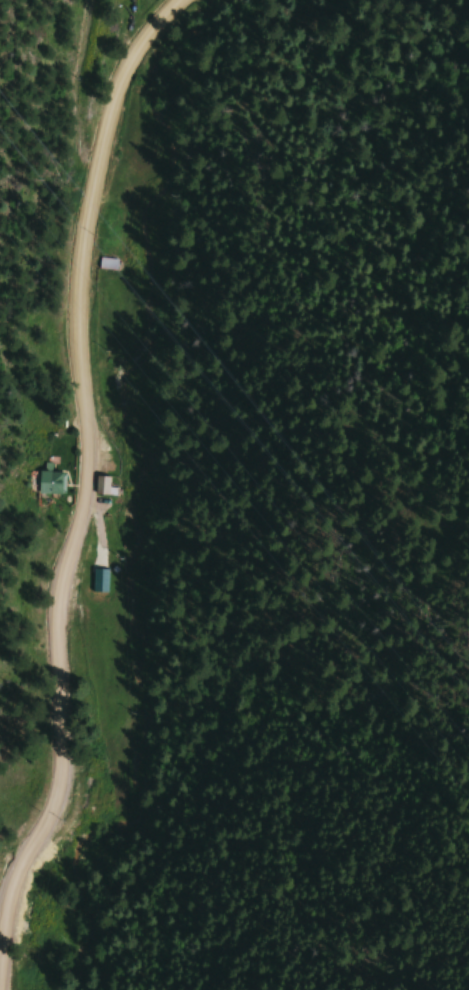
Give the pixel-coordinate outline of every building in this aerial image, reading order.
[(98,270),(115,270),(116,259),(98,258),(98,270)] [(63,494),(63,472),(30,472),(30,494),(63,494)] [(94,495),(108,495),(108,477),(94,477),(94,495)]
